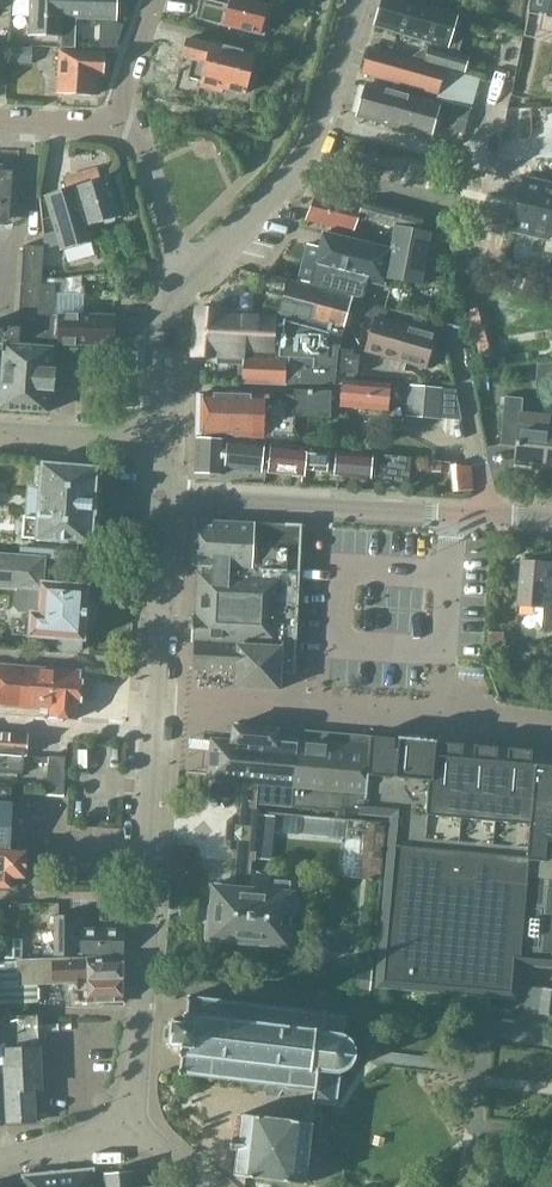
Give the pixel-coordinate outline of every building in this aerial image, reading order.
[(27,35),(60,36),(62,0),(29,0),(27,35)] [(60,36),(59,47),(73,48),(74,18),(114,20),(114,15),(119,10),(119,5),(115,0),(62,0),(60,36)] [(266,22),(269,9),(266,8),(266,5),(245,0),(228,0),(226,5),(204,0),(200,0),(195,19),(259,35),(262,22),(266,22)] [(423,64),(475,79),(475,78),(462,74),(467,58),(444,51),(451,25),(454,15),(404,0),(402,0),(402,1),(400,0),(383,0),(375,27),(392,32),(391,33),(429,44),(423,64)] [(249,73),(253,57),(185,39),(181,56),(191,59),(186,78),(200,81),(198,86),(221,92),(222,87),(244,92),(245,91),(249,92),(253,74),(249,73)] [(31,47),(12,47),(11,63),(31,64),(31,47)] [(475,79),(423,64),(369,49),(362,75),(437,96),(436,100),(453,105),(470,110),(470,109),(467,108),(475,79)] [(101,76),(103,54),(58,51),(56,94),(94,96),(95,75),(101,76)] [(428,139),(438,104),(386,89),(383,90),(366,85),(357,117),(374,122),(375,123),(428,139)] [(463,134),(470,110),(453,105),(446,129),(463,134)] [(89,224),(118,215),(107,176),(100,179),(97,168),(62,178),(65,188),(44,194),(61,250),(94,240),(89,224)] [(12,171),(0,171),(0,219),(8,219),(12,171)] [(512,234),(544,242),(541,255),(551,257),(551,186),(524,180),(518,207),(512,234)] [(394,229),(389,252),(424,260),(429,234),(419,232),(422,217),(318,191),(306,220),(352,232),(357,219),(394,229)] [(424,260),(389,252),(321,234),(319,245),(307,242),(297,280),(321,286),(321,288),(362,299),(365,282),(385,287),(387,278),(420,285),(424,260)] [(35,339),(56,340),(58,315),(54,315),(54,286),(56,286),(56,296),(66,297),(67,279),(41,278),(43,247),(23,245),(18,322),(36,324),(35,339)] [(197,308),(193,358),(217,358),(216,365),(243,366),(241,384),(283,385),(283,382),(299,383),(334,384),(335,373),(357,375),(358,355),(352,355),(352,351),(339,349),(340,337),(351,300),(285,281),(278,311),(264,308),(264,312),(197,308)] [(387,310),(370,305),(367,317),(372,319),(362,352),(425,370),(435,336),(443,338),(440,325),(427,321),(424,329),(415,327),(416,324),(395,318),(394,321),(385,318),(387,310)] [(112,316),(58,315),(56,340),(57,340),(57,348),(74,348),(74,343),(111,344),(112,316)] [(3,345),(19,346),(20,328),(18,328),(0,327),(0,385),(3,345)] [(46,412),(49,388),(51,388),(53,371),(50,371),(52,350),(52,348),(19,346),(3,345),(0,385),(0,409),(46,412)] [(387,411),(389,385),(341,380),(339,407),(387,411)] [(442,388),(407,385),(404,417),(439,420),(442,388)] [(201,437),(247,437),(292,438),(293,415),(329,416),(329,391),(292,391),(292,395),(247,395),(202,394),(201,437)] [(544,467),(548,428),(549,414),(521,412),(522,400),(505,398),(500,445),(515,447),(513,464),(544,467)] [(548,428),(544,467),(551,468),(551,428),(548,428)] [(344,438),(329,437),(328,447),(343,448),(344,438)] [(260,471),(261,445),(226,441),(197,439),(195,473),(222,475),(223,468),(260,471)] [(325,468),(327,453),(327,451),(271,446),(268,472),(304,475),(305,466),(325,468)] [(369,478),(371,456),(327,453),(325,468),(325,473),(334,473),(334,475),(369,478)] [(371,456),(369,478),(369,480),(371,481),(371,479),(378,480),(378,482),(406,484),(408,460),(371,456)] [(450,462),(432,460),(431,472),(449,474),(450,462)] [(93,514),(95,514),(96,496),(94,496),(96,466),(40,462),(36,517),(24,516),(22,537),(33,538),(33,540),(91,544),(93,514)] [(284,576),(284,573),(285,573),(285,570),(284,570),(285,558),(286,558),(286,555),(285,555),(286,542),(287,542),(287,539),(286,539),(286,527),(287,527),(287,525),(284,524),(284,525),(253,523),(194,521),(192,568),(200,568),(200,572),(284,576)] [(18,612),(31,613),(29,636),(57,638),(56,648),(60,652),(77,653),(81,650),(82,640),(84,641),(88,587),(48,583),(49,574),(43,574),(45,558),(0,554),(0,587),(19,588),(13,593),(12,606),(18,612)] [(551,589),(551,586),(551,564),(520,561),(516,604),(543,606),(541,627),(551,628),(551,589)] [(283,629),(283,626),(282,626),(283,610),(284,607),(283,607),(283,591),(284,591),(284,589),(284,576),(200,572),(200,575),(198,575),(196,618),(193,617),(191,617),(190,643),(192,643),(192,642),(195,642),(195,644),(194,644),(193,671),(235,673),(234,689),(279,691),(280,674),(281,674),(281,672),(280,672),(281,648),(282,648),(282,645),(281,645),(282,629),(283,629)] [(462,629),(479,629),(480,606),(463,605),(462,629)] [(20,687),(18,705),(50,708),(49,717),(76,719),(78,702),(85,703),(89,699),(90,684),(86,680),(87,672),(80,671),(0,665),(0,685),(20,687)] [(291,808),(298,732),(231,726),(230,742),(211,740),(208,778),(255,782),(253,805),(291,808)] [(22,774),(24,755),(26,755),(27,734),(0,732),(0,772),(22,774)] [(298,732),(291,808),(390,817),(375,987),(516,1000),(519,965),(551,968),(551,754),(531,752),(531,751),(507,749),(507,750),(497,749),(497,748),(472,745),(472,747),(463,746),(463,745),(438,742),(438,743),(435,743),(435,741),(397,737),(397,740),(394,740),(394,739),(370,736),(369,738),(298,732)] [(48,755),(47,769),(63,770),(64,757),(48,755)] [(61,795),(63,770),(47,769),(45,794),(61,795)] [(10,889),(10,879),(25,880),(26,852),(10,851),(12,807),(10,807),(11,788),(0,788),(0,889),(10,889)] [(257,812),(253,859),(270,860),(273,834),(339,839),(362,841),(365,842),(363,875),(382,877),(384,843),(386,822),(384,822),(341,818),(274,813),(257,812)] [(247,887),(249,859),(237,858),(235,886),(213,884),(208,940),(223,941),(293,947),(295,925),(295,924),(299,924),(301,922),(300,919),(298,916),(299,901),(295,895),(296,891),(292,891),(292,886),(288,886),(288,883),(273,881),(273,884),(270,884),(269,889),(268,889),(247,887)] [(123,953),(124,929),(80,928),(80,937),(74,937),(74,915),(54,915),(54,932),(42,932),(42,953),(49,954),(49,955),(54,955),(54,957),(73,957),(73,949),(79,949),(79,953),(123,953)] [(22,939),(4,939),(4,959),(22,959),(22,939)] [(122,956),(87,956),(87,958),(36,960),(18,961),(0,961),(0,1001),(35,1000),(35,985),(78,981),(79,1002),(102,1001),(103,1004),(104,1004),(104,1002),(122,1002),(122,967),(122,956)] [(540,988),(537,1014),(538,1014),(551,1016),(551,989),(540,988)] [(312,1149),(309,1148),(312,1122),(310,1122),(313,1103),(315,1103),(315,1102),(333,1104),(333,1105),(336,1106),(336,1102),(335,1102),(338,1073),(341,1074),(340,1071),(344,1069),(348,1066),(349,1063),(351,1065),(353,1062),(352,1061),(353,1050),(356,1049),(355,1047),(353,1048),(351,1044),(345,1036),(345,1035),(344,1035),(344,1031),(343,1031),(344,1017),(346,1017),(346,1015),(343,1014),(342,1017),(324,1014),(325,1012),(322,1012),(322,1014),(316,1013),(317,1011),(314,1011),(314,1013),(296,1011),(297,1009),(295,1009),(294,1010),(277,1008),(278,1006),(275,1006),(275,1008),(258,1005),(258,1004),(255,1004),(255,1005),(239,1003),(239,1002),(236,1001),(236,1003),(219,1000),(219,999),(217,999),(217,1000),(199,998),(199,996),(197,996),(196,998),(191,998),(190,995),(189,995),(188,997),(187,997),(187,1000),(188,1000),(187,1015),(184,1014),(184,1015),(182,1015),(182,1017),(183,1017),(183,1020),(184,1020),(184,1023),(174,1022),(174,1019),(171,1018),(171,1021),(168,1021),(168,1024),(170,1024),(168,1042),(166,1042),(165,1045),(167,1045),(167,1047),(171,1048),(173,1051),(176,1053),(177,1054),(181,1055),(180,1069),(177,1069),(176,1072),(179,1072),(179,1074),(181,1074),(180,1072),(187,1073),(187,1075),(190,1076),(190,1073),(207,1075),(207,1077),(209,1078),(209,1075),(227,1077),(226,1080),(229,1080),(229,1078),(246,1080),(246,1082),(248,1082),(248,1080),(250,1080),(249,1090),(263,1091),(264,1083),(266,1083),(264,1095),(276,1096),(281,1090),(284,1091),(281,1118),(241,1113),(238,1139),(232,1138),(230,1149),(237,1149),(234,1175),(305,1184),(305,1179),(318,1180),(323,1177),(325,1170),(324,1163),(320,1157),(314,1156),(312,1149)] [(0,1015),(0,1065),(1,1065),(5,1125),(36,1123),(35,1092),(43,1091),(41,1045),(39,1045),(38,1014),(0,1015)] [(22,1183),(23,1186),(93,1186),(92,1170),(92,1169),(22,1176),(22,1177),(22,1182),(22,1183)] [(128,1173),(123,1171),(116,1171),(114,1174),(104,1175),(105,1186),(132,1186),(131,1173),(128,1173)]
